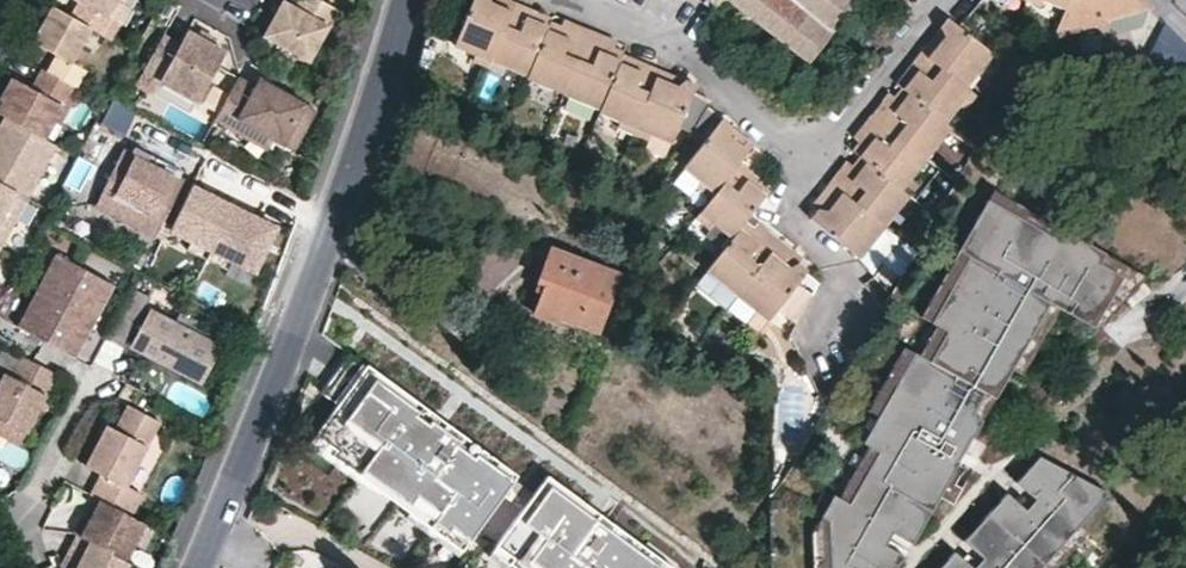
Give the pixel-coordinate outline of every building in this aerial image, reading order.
[(123,0),(78,0),(69,17),(88,28),(101,35),(110,18),(118,22),(126,8),(120,5),(123,0)] [(320,0),(297,0),(293,7),(281,0),(275,11),(261,36),(308,61),(336,9),(320,0)] [(488,66),(515,1),(514,0),(471,0),(453,42),(473,51),(471,59),(488,66)] [(810,60),(857,0),(733,0),(810,60)] [(1145,3),(1141,0),(1067,0),(1065,6),(1057,25),(1081,20),(1083,30),(1107,25),(1106,15),(1140,5),(1145,3)] [(515,1),(488,66),(504,73),(507,66),(529,75),(552,19),(553,17),(535,9),(515,1)] [(724,5),(714,18),(725,28),(736,15),(724,5)] [(1144,22),(1140,5),(1106,15),(1107,25),(1115,29),(1144,22)] [(73,87),(75,88),(85,69),(70,61),(88,28),(69,17),(50,6),(42,21),(31,41),(54,54),(45,72),(73,87)] [(562,23),(552,19),(529,75),(565,91),(591,28),(573,20),(565,17),(562,23)] [(967,88),(993,53),(958,26),(949,19),(935,36),(923,51),(967,88)] [(1170,22),(1168,21),(1166,24),(1178,36),(1185,44),(1185,39),(1170,22)] [(1178,36),(1166,24),(1152,51),(1179,54),(1178,36)] [(603,33),(591,28),(565,91),(601,107),(624,54),(626,50),(614,45),(617,38),(603,33)] [(207,35),(198,30),(195,37),(211,46),(215,39),(207,35)] [(211,46),(195,37),(185,33),(178,47),(161,38),(142,74),(198,103),(224,53),(211,46)] [(964,108),(976,94),(967,88),(923,51),(910,67),(898,82),(904,88),(947,122),(960,106),(964,108)] [(601,107),(599,112),(615,118),(614,123),(633,133),(660,69),(643,62),(624,54),(601,107)] [(650,139),(653,135),(667,141),(669,140),(676,123),(692,132),(707,104),(710,100),(690,89),(693,83),(674,75),(660,69),(633,133),(649,139),(650,139)] [(13,79),(0,102),(0,114),(5,117),(45,138),(73,87),(45,72),(43,70),(32,89),(13,79)] [(314,110),(258,78),(253,86),(244,81),(237,77),(213,120),(231,130),(237,119),(292,150),(314,110)] [(926,156),(950,125),(947,122),(904,88),(895,98),(889,93),(884,99),(872,113),(926,156)] [(741,129),(724,115),(707,104),(692,132),(690,136),(702,143),(685,164),(702,179),(698,184),(712,196),(740,160),(756,141),(741,129)] [(926,156),(872,113),(864,124),(854,135),(859,141),(853,149),(858,154),(901,188),(910,195),(914,199),(940,167),(926,156)] [(29,198),(57,145),(45,138),(5,117),(0,125),(0,182),(29,198)] [(124,149),(94,210),(154,240),(185,180),(124,149)] [(830,182),(885,226),(910,195),(901,188),(858,154),(851,162),(847,160),(837,172),(830,182)] [(744,221),(750,214),(772,185),(740,160),(712,196),(696,216),(710,228),(715,223),(732,236),(744,221)] [(0,251),(29,198),(0,182),(0,251)] [(861,257),(885,226),(830,182),(820,194),(814,202),(812,206),(812,209),(811,213),(811,216),(861,257)] [(214,197),(191,185),(171,227),(192,237),(187,248),(207,258),(228,268),(233,257),(254,268),(274,226),(252,215),(254,209),(217,191),(214,197)] [(994,187),(988,197),(1061,239),(1067,229),(994,187)] [(988,197),(959,248),(969,254),(931,319),(946,328),(929,358),(914,349),(877,413),(862,439),(877,448),(847,499),(832,490),(810,529),(811,567),(890,567),(905,553),(885,542),(892,529),(912,541),(959,459),(958,458),(963,449),(978,458),(986,444),(972,436),(983,418),(972,412),(985,390),(995,396),(1012,367),(1050,301),(1061,307),(1094,326),(1124,275),(1101,262),(1107,252),(1067,229),(1061,239),(988,197)] [(722,248),(705,269),(694,283),(725,308),(737,293),(780,239),(772,232),(757,221),(752,226),(744,221),(732,236),(722,248)] [(722,248),(732,236),(715,223),(710,228),(704,234),(722,248)] [(780,239),(737,293),(767,318),(805,269),(797,262),(802,256),(795,251),(780,239)] [(969,254),(959,248),(921,313),(931,319),(969,254)] [(601,330),(622,275),(557,249),(545,281),(550,285),(538,314),(560,323),(563,315),(601,330)] [(1107,252),(1101,262),(1124,275),(1094,326),(1100,330),(1148,276),(1107,252)] [(77,357),(115,284),(57,254),(19,326),(77,357)] [(124,347),(151,297),(133,288),(106,337),(124,347)] [(1061,307),(1050,301),(1012,367),(1023,373),(1061,307)] [(221,340),(194,326),(197,321),(180,311),(174,323),(151,311),(133,344),(200,380),(221,340)] [(946,328),(931,319),(914,349),(929,358),(946,328)] [(877,413),(914,349),(904,343),(867,407),(877,413)] [(339,404),(317,433),(337,448),(334,454),(362,475),(366,470),(384,482),(380,488),(410,510),(414,505),(431,517),(427,523),(443,534),(446,529),(464,542),(500,492),(512,477),(514,473),(478,446),(472,455),(456,443),(463,435),(434,413),(427,422),(416,414),(419,410),(407,401),(411,396),(368,365),(367,366),(351,354),(323,392),(339,404)] [(59,374),(24,355),(13,377),(0,370),(0,434),(21,446),(59,374)] [(983,418),(995,396),(985,390),(972,412),(983,418)] [(434,413),(411,396),(407,401),(419,410),(416,414),(427,422),(434,413)] [(126,485),(161,421),(129,404),(116,428),(108,424),(86,464),(102,473),(91,493),(101,499),(132,515),(143,493),(126,485)] [(337,448),(317,433),(309,444),(376,493),(380,488),(384,482),(366,470),(362,475),(334,454),(337,448)] [(472,455),(478,446),(463,435),(456,443),(472,455)] [(877,448),(862,439),(832,490),(847,499),(877,448)] [(1102,497),(1108,490),(1039,454),(1016,480),(1035,497),(1025,508),(1006,491),(963,538),(982,555),(972,566),(954,549),(936,567),(1038,567),(1102,497)] [(492,543),(509,556),(506,561),(515,567),(659,567),(638,553),(641,548),(581,501),(575,510),(554,493),(560,485),(544,473),(531,491),(519,506),(492,543)] [(512,477),(500,492),(519,506),(531,491),(512,477)] [(581,501),(560,485),(554,493),(575,510),(581,501)] [(1111,505),(1102,497),(1038,567),(1054,567),(1111,505)] [(132,515),(101,499),(90,519),(83,516),(74,533),(77,534),(126,560),(145,522),(132,515)] [(456,552),(464,542),(446,529),(443,534),(427,523),(431,517),(414,505),(410,510),(406,515),(456,552)] [(396,513),(380,529),(402,551),(418,535),(396,513)] [(130,562),(126,560),(77,534),(60,565),(62,567),(127,567),(130,562)] [(509,556),(492,543),(484,554),(502,566),(506,561),(509,556)] [(641,548),(638,553),(659,567),(669,567),(641,548)]
